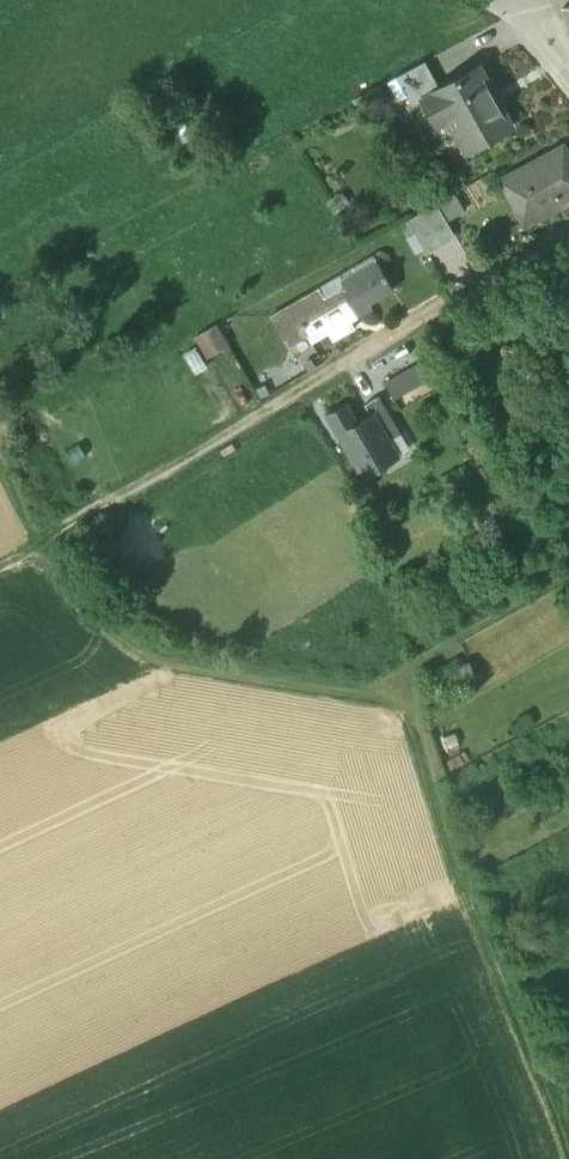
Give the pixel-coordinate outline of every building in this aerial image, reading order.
[(426,60),(397,75),(413,105),(427,97),(426,95),(441,86),(426,60)] [(514,124),(480,65),(441,86),(426,95),(427,97),(443,125),(459,115),(476,144),(514,124)] [(501,179),(519,214),(554,196),(556,200),(560,197),(563,203),(568,200),(568,157),(563,146),(501,179)] [(455,191),(433,203),(443,220),(465,207),(455,191)] [(443,220),(433,203),(408,217),(426,250),(452,235),(443,220)] [(374,257),(341,275),(345,282),(323,295),(317,286),(291,301),(293,304),(274,315),(273,313),(270,314),(284,338),(302,328),(309,339),(324,330),(330,339),(352,327),(347,319),(369,305),(366,300),(391,286),(374,257)] [(216,322),(192,333),(203,357),(227,346),(216,322)] [(422,362),(385,384),(393,397),(430,376),(422,362)] [(401,435),(379,397),(364,405),(371,417),(373,416),(389,443),(401,435)] [(389,443),(373,416),(371,417),(356,425),(345,407),(328,417),(364,477),(410,449),(401,435),(389,443)] [(429,714),(430,715),(483,688),(469,660),(417,687),(429,714)]
